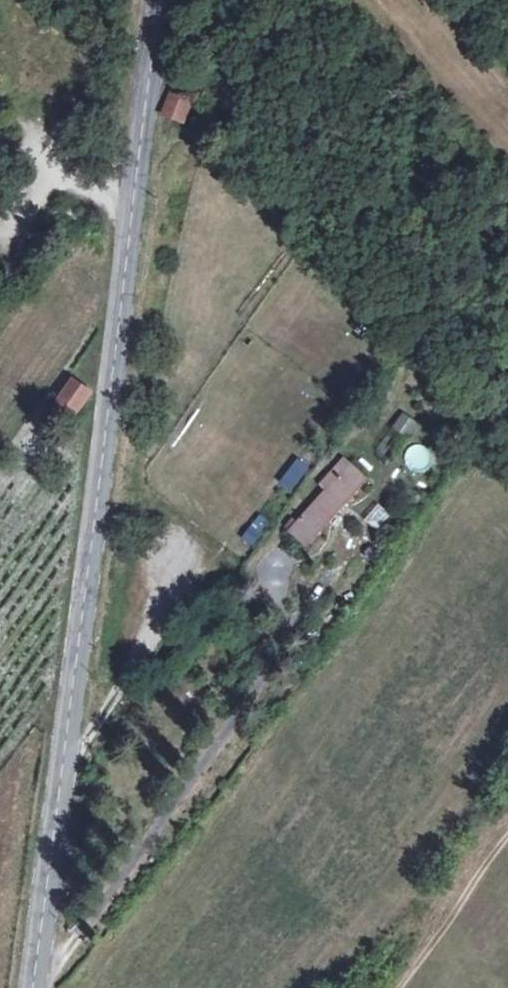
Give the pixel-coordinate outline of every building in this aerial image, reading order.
[(171,92),(163,115),(184,122),(192,99),(171,92)] [(60,399),(80,414),(90,401),(96,393),(92,389),(76,378),(60,399)] [(390,430),(406,438),(415,421),(399,413),(390,430)] [(326,489),(289,531),(307,547),(367,480),(344,459),(322,486),(326,489)] [(253,543),(267,522),(257,515),(242,537),(253,543)]
